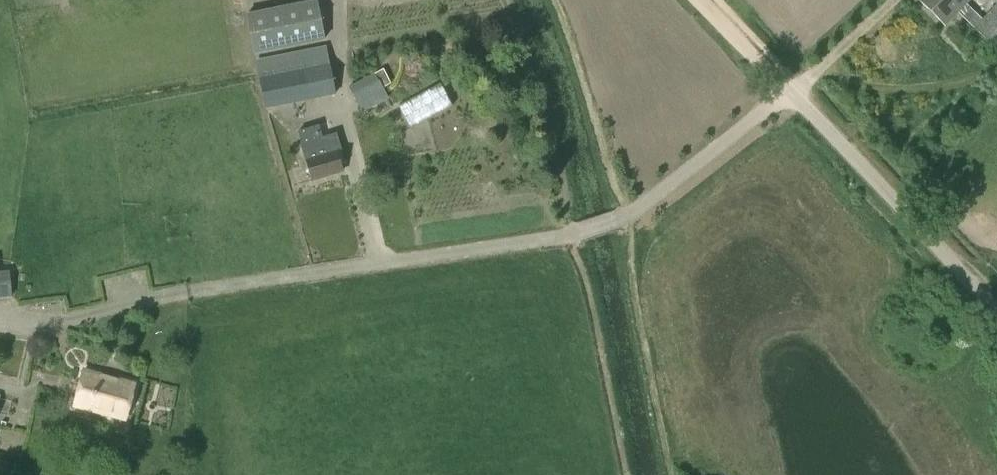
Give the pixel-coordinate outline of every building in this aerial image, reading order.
[(316,0),(313,0),(245,13),(253,54),(324,40),(316,0)] [(965,4),(969,0),(918,0),(944,25),(957,12),(973,27),(972,28),(996,52),(996,3),(981,20),(965,4)] [(265,109),(335,95),(325,46),(255,60),(265,109)] [(361,112),(388,99),(376,73),(349,86),(361,112)] [(447,83),(402,105),(415,129),(459,107),(447,83)] [(318,139),(314,127),(300,131),(297,132),(301,145),(300,145),(311,181),(342,172),(336,153),(341,152),(335,133),(318,139)] [(11,297),(8,271),(0,272),(0,298),(11,297)] [(125,422),(136,383),(83,369),(73,407),(125,422)] [(8,471),(9,462),(0,460),(0,470),(8,471)]
